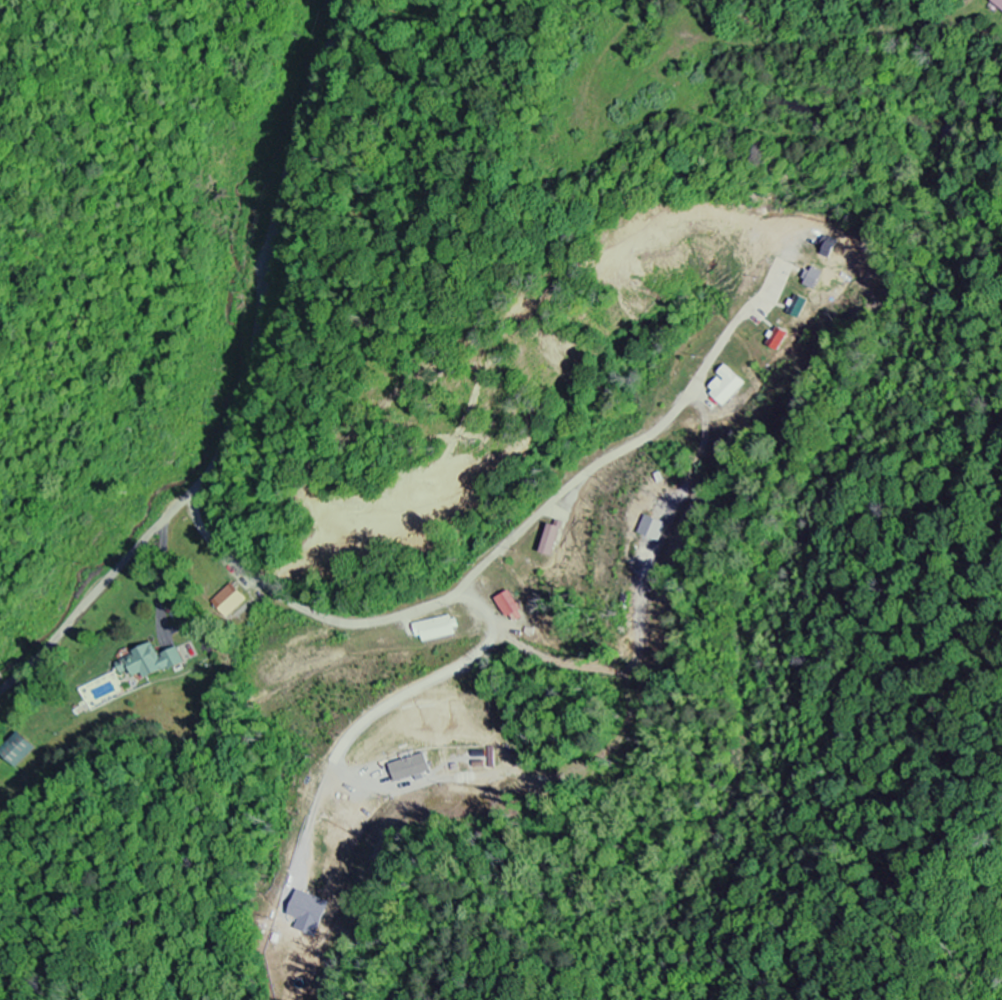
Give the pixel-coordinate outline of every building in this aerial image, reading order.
[(842,244),(829,236),(819,252),(832,260),(842,244)] [(817,291),(826,274),(815,268),(805,285),(817,291)] [(789,314),(800,319),(810,301),(799,295),(789,314)] [(772,348),(783,352),(791,333),(779,328),(772,348)] [(710,390),(728,407),(748,385),(731,368),(710,390)] [(642,535),(665,544),(672,525),(649,516),(642,535)] [(561,545),(557,544),(561,528),(555,526),(546,556),(557,559),(561,545)] [(250,600),(234,583),(214,603),(229,619),(250,600)] [(524,611),(513,593),(499,600),(511,619),(524,611)] [(460,636),(458,626),(456,627),(455,617),(418,625),(422,644),(460,636)] [(182,650),(161,657),(159,649),(119,661),(124,676),(136,672),(138,679),(148,676),(149,679),(187,668),(182,650)] [(0,751),(15,768),(36,749),(21,732),(0,751)] [(398,784),(435,773),(430,755),(393,766),(398,784)] [(334,902),(302,890),(292,916),(324,928),(334,902)]
